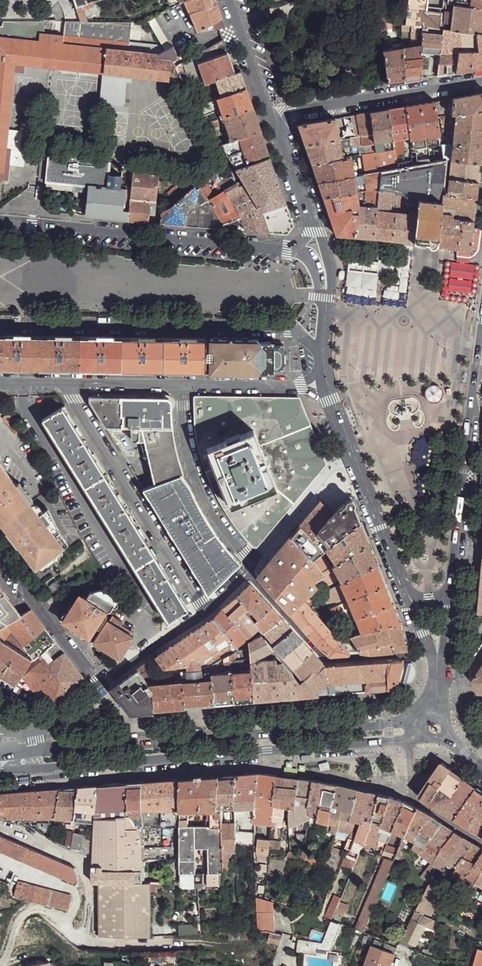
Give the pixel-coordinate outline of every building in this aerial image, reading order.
[(74,8),(98,0),(71,0),(74,8)] [(199,31),(213,23),(222,18),(216,0),(188,0),(199,31)] [(404,25),(423,27),(436,28),(440,28),(441,28),(442,13),(430,11),(425,7),(426,0),(408,0),(405,20),(404,25)] [(446,5),(453,6),(472,8),(481,9),(481,0),(447,0),(446,5)] [(444,23),(451,24),(450,29),(481,33),(481,9),(472,8),(453,6),(452,11),(445,11),(445,14),(444,23)] [(213,23),(215,30),(225,26),(222,18),(213,23)] [(38,32),(37,40),(159,53),(165,51),(162,45),(129,41),(132,20),(78,20),(64,20),(62,34),(38,32)] [(378,22),(380,34),(386,33),(386,29),(391,29),(390,23),(378,22)] [(403,46),(404,53),(423,52),(423,31),(423,27),(404,25),(400,24),(402,35),(411,35),(411,45),(403,46)] [(438,76),(481,68),(481,33),(450,29),(443,28),(441,28),(440,28),(439,33),(438,52),(438,63),(438,76)] [(423,31),(423,52),(438,52),(439,33),(436,32),(423,31)] [(2,172),(5,149),(15,63),(18,38),(0,36),(0,172),(2,172)] [(18,38),(15,63),(104,73),(126,75),(183,81),(180,75),(175,67),(172,62),(175,59),(177,57),(177,54),(176,50),(175,48),(174,46),(165,51),(159,53),(37,40),(18,38)] [(196,56),(198,63),(228,51),(224,41),(196,56)] [(198,63),(206,84),(217,80),(235,73),(228,51),(198,63)] [(404,53),(405,82),(422,78),(423,52),(404,53)] [(383,53),(388,85),(405,82),(404,53),(383,53)] [(183,81),(189,90),(200,86),(195,71),(182,75),(180,75),(183,81)] [(217,80),(223,96),(246,88),(240,71),(235,73),(217,80)] [(104,73),(102,102),(123,104),(126,75),(104,73)] [(221,110),(224,117),(253,108),(246,88),(223,96),(220,97),(218,98),(221,110)] [(195,101),(197,105),(218,98),(220,97),(219,93),(195,101)] [(453,115),(457,114),(481,112),(481,94),(453,99),(453,115)] [(197,105),(204,116),(221,110),(218,98),(197,105)] [(438,101),(440,116),(453,115),(453,99),(438,101)] [(412,136),(412,138),(440,134),(436,101),(405,106),(412,136)] [(389,109),(396,140),(412,136),(405,106),(389,109)] [(230,136),(232,141),(261,131),(253,108),(224,117),(226,123),(230,136)] [(373,133),(374,145),(396,140),(389,109),(371,112),(373,133)] [(361,135),(373,133),(371,112),(357,114),(359,121),(361,135)] [(455,128),(481,127),(481,112),(457,114),(455,128)] [(440,116),(441,129),(452,129),(453,115),(440,116)] [(208,123),(212,129),(223,125),(222,125),(226,123),(224,117),(208,123)] [(306,145),(339,138),(335,118),(299,124),(306,145)] [(453,144),(481,145),(481,127),(455,128),(455,129),(453,144)] [(228,156),(235,165),(269,155),(261,131),(232,141),(221,145),(228,156)] [(363,142),(364,149),(375,148),(374,145),(373,133),(361,135),(363,142)] [(350,137),(351,143),(363,142),(361,135),(350,137)] [(218,140),(221,145),(232,141),(230,136),(218,140)] [(306,145),(311,162),(342,159),(339,138),(306,145)] [(375,148),(376,154),(398,152),(396,140),(374,145),(375,148)] [(443,160),(480,163),(481,151),(481,145),(453,144),(441,143),(443,160)] [(7,179),(10,150),(5,149),(2,172),(0,172),(0,179),(7,179)] [(373,160),(375,174),(379,173),(402,170),(398,152),(376,154),(366,156),(367,160),(373,160)] [(227,167),(234,178),(241,175),(236,168),(236,166),(235,165),(228,156),(226,159),(229,165),(227,167)] [(47,170),(46,182),(94,187),(97,162),(49,157),(47,170)] [(311,162),(318,181),(352,176),(352,157),(342,159),(311,162)] [(263,211),(270,233),(287,234),(293,226),(270,158),(236,168),(241,175),(243,179),(247,185),(263,211)] [(379,173),(377,187),(390,189),(394,190),(394,196),(416,197),(416,206),(416,215),(414,243),(423,244),(436,246),(439,216),(441,195),(442,179),(443,160),(430,163),(421,166),(417,166),(412,168),(406,169),(403,170),(402,170),(379,173)] [(443,160),(442,179),(478,182),(480,163),(443,160)] [(128,220),(128,221),(149,221),(151,209),(156,210),(159,173),(133,170),(131,191),(128,220)] [(364,175),(366,189),(372,188),(375,187),(377,187),(379,173),(375,174),(364,175)] [(318,181),(323,197),(353,191),(352,176),(318,181)] [(166,208),(166,210),(172,206),(192,188),(187,181),(188,180),(180,178),(177,184),(168,193),(173,198),(166,208)] [(199,183),(208,197),(212,194),(203,179),(199,183)] [(442,179),(441,195),(477,199),(478,182),(442,179)] [(210,200),(223,224),(227,223),(238,220),(242,219),(246,231),(270,233),(263,211),(247,185),(243,187),(241,188),(239,185),(238,182),(232,185),(224,189),(225,190),(210,200)] [(210,200),(208,197),(199,183),(192,188),(172,206),(166,210),(163,211),(162,213),(161,215),(161,224),(186,226),(224,229),(223,224),(210,200)] [(94,187),(91,217),(128,220),(131,191),(94,187)] [(374,206),(374,211),(388,212),(388,205),(390,189),(377,187),(375,187),(374,206)] [(361,198),(354,205),(370,205),(370,194),(372,194),(372,188),(366,189),(362,190),(361,198)] [(323,197),(328,213),(354,205),(353,191),(323,197)] [(441,195),(439,216),(452,217),(451,219),(461,221),(474,222),(477,199),(441,195)] [(393,207),(393,213),(400,214),(401,206),(416,206),(416,197),(394,196),(393,204),(393,207)] [(328,213),(336,235),(356,237),(354,205),(328,213)] [(354,205),(356,237),(373,239),(374,211),(374,206),(370,205),(354,205)] [(374,211),(373,239),(392,241),(393,213),(391,213),(388,212),(374,211)] [(393,213),(392,241),(414,243),(416,215),(400,214),(393,213)] [(439,216),(436,246),(458,248),(461,221),(451,219),(452,217),(439,216)] [(227,223),(229,229),(234,229),(238,227),(239,222),(238,220),(227,223)] [(461,221),(458,248),(471,249),(473,227),(474,222),(461,221)] [(458,248),(457,255),(470,257),(475,254),(478,250),(481,229),(473,227),(471,249),(458,248)] [(38,368),(39,338),(0,337),(0,368),(38,368)] [(39,338),(38,368),(79,369),(80,338),(39,338)] [(80,338),(79,369),(121,370),(122,339),(80,338)] [(122,339),(121,370),(162,370),(162,340),(122,339)] [(162,340),(162,370),(205,371),(205,340),(162,340)] [(205,340),(205,371),(276,372),(276,368),(281,369),(281,346),(276,346),(276,342),(205,340)] [(89,401),(105,427),(129,427),(173,428),(172,419),(172,411),(173,410),(172,405),(172,402),(170,399),(167,398),(99,397),(98,398),(89,397),(89,401)] [(293,400),(196,398),(197,420),(197,430),(200,446),(203,456),(206,466),(210,478),(217,492),(222,503),(230,515),(237,526),(246,536),(255,546),(323,465),(299,404),(293,400)] [(65,406),(42,420),(168,623),(188,610),(155,556),(157,554),(65,406)] [(129,427),(129,440),(132,441),(142,441),(154,484),(184,475),(181,466),(177,452),(174,438),(173,428),(129,427)] [(29,503),(16,486),(0,464),(0,517),(4,522),(29,503)] [(154,484),(208,594),(240,563),(231,553),(223,544),(216,534),(208,523),(202,512),(196,501),(190,487),(184,475),(154,484)] [(19,483),(16,486),(29,503),(33,501),(19,483)] [(321,528),(328,546),(364,531),(353,501),(348,500),(349,501),(332,514),(321,528)] [(332,514),(320,502),(258,576),(289,612),(302,598),(313,587),(305,576),(309,574),(318,569),(312,552),(322,548),(328,546),(321,528),(332,514)] [(21,544),(38,567),(47,561),(52,557),(68,545),(43,512),(38,515),(29,503),(4,522),(10,531),(14,535),(21,544)] [(0,526),(6,534),(10,531),(4,522),(0,526)] [(328,546),(334,561),(369,542),(364,531),(328,546)] [(330,563),(337,582),(377,564),(369,542),(334,561),(330,563)] [(38,567),(21,544),(16,547),(34,571),(38,567)] [(312,552),(318,569),(328,564),(322,548),(312,552)] [(56,563),(52,557),(47,561),(52,568),(56,563)] [(336,583),(343,603),(385,584),(377,564),(337,582),(336,583)] [(313,587),(317,592),(322,590),(309,574),(305,576),(313,587)] [(473,580),(470,611),(480,612),(481,587),(481,581),(473,580)] [(55,581),(48,586),(54,595),(62,589),(55,581)] [(237,597),(257,622),(272,608),(251,581),(237,597)] [(329,609),(339,622),(341,622),(356,616),(392,604),(385,584),(343,603),(335,606),(329,609)] [(5,623),(20,614),(0,588),(0,626),(5,623)] [(317,592),(329,609),(335,606),(323,589),(322,590),(317,592)] [(63,620),(62,622),(67,625),(66,626),(68,627),(70,631),(77,636),(82,636),(83,637),(84,636),(89,639),(95,628),(106,613),(110,612),(111,608),(116,601),(117,599),(102,590),(100,590),(89,593),(85,599),(84,598),(75,600),(67,614),(63,620)] [(222,609),(223,610),(250,635),(261,628),(257,622),(237,597),(222,609)] [(288,613),(316,642),(329,629),(302,598),(289,612),(288,613)] [(360,624),(363,631),(400,623),(392,604),(356,616),(360,624)] [(261,628),(266,634),(282,619),(272,608),(257,622),(261,628)] [(19,641),(21,644),(27,641),(45,629),(30,609),(22,613),(20,614),(5,623),(9,628),(19,641)] [(232,641),(236,647),(250,635),(223,610),(214,618),(232,641)] [(106,613),(95,628),(98,630),(104,620),(106,618),(106,617),(106,613)] [(106,621),(93,643),(120,659),(133,637),(131,636),(133,633),(121,625),(122,623),(112,616),(108,622),(106,621)] [(156,661),(161,670),(184,667),(185,671),(191,670),(202,670),(201,661),(232,641),(214,618),(204,625),(155,658),(156,661)] [(266,634),(275,645),(292,630),(282,619),(266,634)] [(3,640),(9,628),(5,623),(0,626),(0,638),(3,640)] [(348,635),(360,652),(372,653),(407,651),(400,623),(363,631),(355,633),(348,635)] [(342,628),(348,635),(355,633),(352,626),(351,624),(342,628)] [(352,626),(355,633),(363,631),(360,624),(352,626)] [(9,628),(3,640),(14,647),(19,641),(9,628)] [(31,646),(37,654),(39,653),(56,642),(45,629),(27,641),(31,646)] [(316,642),(328,654),(331,655),(347,654),(348,653),(348,651),(329,629),(316,642)] [(275,645),(285,657),(302,641),(292,630),(275,645)] [(250,659),(252,702),(278,699),(309,696),(302,682),(264,635),(250,639),(250,648),(250,655),(269,650),(275,657),(250,659)] [(16,681),(29,661),(30,658),(14,647),(3,640),(0,638),(0,671),(16,681)] [(201,661),(202,670),(211,668),(230,655),(239,651),(236,647),(232,641),(201,661)] [(285,657),(295,669),(312,652),(302,641),(285,657)] [(56,642),(39,653),(70,692),(84,682),(84,679),(56,642)] [(478,650),(474,657),(472,677),(474,680),(481,668),(481,644),(478,650)] [(230,655),(231,660),(250,659),(250,655),(250,648),(239,651),(230,655)] [(295,669),(304,680),(323,664),(312,652),(295,669)] [(29,661),(16,681),(55,703),(57,703),(70,692),(39,653),(37,654),(32,658),(29,661)] [(211,668),(212,675),(232,673),(231,660),(230,655),(211,668)] [(234,703),(243,703),(252,702),(250,659),(231,660),(232,673),(234,703)] [(151,683),(152,685),(155,685),(155,678),(147,667),(144,662),(136,667),(151,683)] [(324,666),(329,694),(390,689),(394,686),(397,684),(404,686),(405,684),(407,684),(411,683),(414,681),(416,679),(417,676),(417,673),(415,669),(413,666),(402,663),(402,662),(389,662),(388,663),(324,666)] [(302,682),(309,696),(317,696),(329,694),(324,666),(323,664),(304,680),(302,682)] [(112,688),(131,712),(142,711),(153,710),(152,685),(151,683),(136,667),(135,667),(136,670),(112,688)] [(183,682),(184,707),(199,706),(215,705),(212,679),(202,680),(202,670),(191,670),(185,671),(182,671),(183,682)] [(183,682),(182,671),(163,674),(164,684),(183,682)] [(212,679),(215,705),(234,703),(232,673),(212,675),(212,679)] [(152,685),(153,710),(167,709),(184,707),(183,682),(164,684),(158,684),(155,685),(152,685)] [(447,767),(442,763),(420,797),(428,804),(451,770),(447,767)] [(457,774),(451,770),(428,804),(442,812),(463,779),(457,774)] [(238,776),(220,777),(219,808),(224,808),(224,823),(234,824),(235,817),(238,776)] [(244,776),(238,776),(235,817),(245,817),(245,809),(254,809),(258,776),(244,776)] [(277,777),(258,776),(254,809),(254,817),(253,822),(271,825),(274,805),(274,804),(277,777)] [(220,777),(181,781),(181,828),(224,827),(224,823),(224,808),(219,808),(220,777)] [(298,781),(277,777),(274,804),(274,805),(289,807),(294,807),(298,781)] [(471,785),(463,779),(442,812),(453,820),(475,789),(471,785)] [(181,781),(144,783),(143,813),(143,828),(143,883),(144,883),(144,886),(181,886),(181,880),(181,828),(181,781)] [(314,782),(298,781),(294,807),(289,807),(287,819),(288,828),(288,835),(301,834),(300,823),(309,819),(310,815),(314,782)] [(326,784),(314,782),(310,815),(317,817),(326,784)] [(144,783),(128,785),(128,814),(130,814),(143,813),(144,783)] [(339,786),(326,784),(317,817),(316,820),(329,823),(332,815),(330,815),(339,786)] [(128,785),(101,787),(96,823),(94,835),(93,845),(110,846),(113,861),(119,882),(129,883),(143,883),(143,828),(137,828),(136,826),(130,814),(128,814),(128,785)] [(349,788),(339,786),(330,815),(332,815),(339,818),(349,788)] [(101,787),(80,789),(80,792),(76,821),(96,823),(101,787)] [(359,791),(349,788),(339,818),(348,821),(359,791)] [(475,789),(453,820),(467,828),(481,803),(481,794),(480,793),(475,789)] [(62,790),(28,792),(25,819),(56,818),(61,793),(62,790)] [(369,792),(359,791),(348,821),(353,823),(358,824),(369,792)] [(28,792),(2,795),(1,817),(0,818),(25,819),(28,792)] [(70,792),(61,793),(56,818),(76,821),(80,792),(70,792)] [(379,795),(369,792),(358,824),(353,823),(349,834),(344,850),(359,854),(359,853),(360,853),(362,849),(379,795)] [(407,802),(379,795),(362,849),(372,852),(381,831),(392,835),(407,804),(407,802)] [(467,828),(481,838),(481,803),(467,828)] [(411,806),(407,804),(392,835),(385,851),(396,855),(400,847),(406,835),(417,809),(411,806)] [(435,817),(418,808),(417,809),(406,835),(419,843),(435,818),(435,817)] [(254,809),(245,809),(245,817),(254,817),(254,809)] [(143,813),(130,814),(136,826),(137,828),(143,828),(143,813)] [(339,818),(332,815),(329,823),(332,825),(337,826),(339,818)] [(348,821),(339,818),(337,826),(336,829),(349,834),(353,823),(348,821)] [(443,824),(435,818),(419,843),(415,849),(422,855),(442,825),(443,824)] [(234,824),(224,823),(224,827),(224,866),(228,866),(228,853),(235,853),(235,851),(234,833),(234,824)] [(337,826),(332,825),(329,833),(335,834),(336,829),(337,826)] [(455,833),(442,825),(422,855),(433,864),(432,864),(433,865),(444,850),(455,833)] [(224,827),(181,828),(181,880),(186,880),(197,879),(197,862),(213,862),(213,875),(217,875),(224,874),(224,827)] [(94,835),(75,833),(73,848),(92,852),(91,860),(113,860),(110,846),(93,845),(94,835)] [(253,833),(234,833),(235,851),(253,851),(253,833)] [(463,839),(455,833),(444,850),(453,855),(463,839)] [(75,884),(81,871),(0,836),(0,852),(75,884)] [(269,842),(258,839),(256,847),(268,850),(269,842)] [(472,844),(463,839),(453,855),(444,850),(433,865),(438,869),(443,872),(447,866),(457,872),(472,844)] [(472,844),(457,872),(454,877),(464,879),(467,880),(481,856),(481,851),(472,844)] [(310,850),(302,849),(301,854),(299,863),(304,865),(305,861),(309,859),(310,850)] [(301,854),(288,853),(284,859),(289,861),(299,863),(301,854)] [(467,880),(477,883),(481,874),(481,856),(467,880)] [(394,861),(385,858),(355,930),(364,933),(394,861)] [(339,864),(326,862),(324,869),(336,873),(339,864)] [(433,865),(432,864),(425,877),(432,882),(434,879),(438,869),(433,865)] [(79,898),(17,883),(13,897),(75,914),(79,898)] [(100,903),(85,900),(81,916),(96,920),(100,903)] [(334,902),(333,902),(325,919),(331,921),(335,912),(338,904),(334,902)] [(347,906),(339,902),(338,904),(335,912),(342,915),(343,915),(347,906)] [(436,921),(417,912),(399,945),(414,951),(426,927),(432,930),(436,921)] [(331,921),(322,943),(328,946),(338,923),(331,921)] [(283,936),(267,932),(263,940),(278,947),(283,936)] [(114,937),(106,937),(104,961),(113,962),(113,953),(114,940),(114,937)] [(320,943),(299,939),(296,953),(317,957),(320,943)] [(396,950),(386,946),(384,951),(394,955),(396,950)] [(373,948),(366,965),(391,965),(394,955),(384,951),(380,950),(373,948)]
